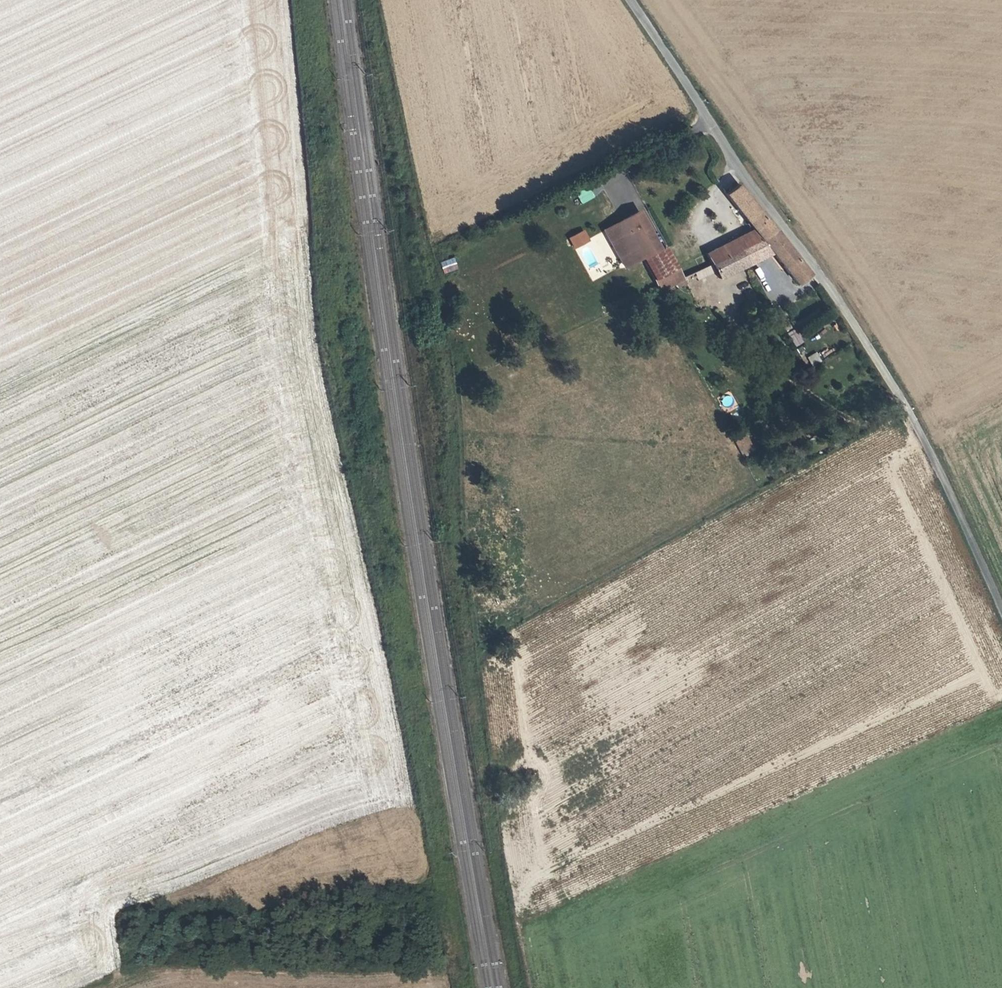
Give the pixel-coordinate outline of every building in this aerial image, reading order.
[(725,194),(740,184),(730,169),(715,178),(725,194)] [(775,235),(739,190),(726,200),(753,234),(705,256),(711,267),(739,255),(740,257),(762,247),(775,235)] [(638,213),(636,209),(618,219),(620,222),(638,213)] [(638,213),(620,222),(635,248),(653,239),(660,236),(646,209),(638,213)] [(635,248),(620,222),(602,232),(623,270),(642,260),(635,248)] [(585,243),(580,234),(567,242),(572,251),(585,243)] [(775,235),(762,247),(770,257),(796,290),(810,281),(775,235)] [(642,260),(653,280),(672,272),(653,239),(635,248),(642,260)] [(740,257),(746,268),(770,257),(762,247),(740,257)] [(739,255),(711,267),(719,284),(723,283),(721,279),(743,269),(737,258),(740,257),(739,255)] [(453,257),(439,263),(443,275),(458,269),(453,257)] [(746,268),(740,257),(737,258),(743,269),(746,268)] [(591,279),(603,273),(598,262),(585,268),(591,279)] [(656,285),(680,275),(677,269),(672,272),(653,280),(656,285)] [(659,290),(660,291),(683,282),(682,280),(680,275),(656,285),(659,290)] [(794,322),(805,337),(834,316),(823,301),(794,322)] [(796,328),(787,333),(794,347),(803,343),(796,328)] [(812,367),(821,362),(816,352),(806,357),(812,367)] [(742,457),(755,451),(747,435),(734,441),(742,457)]
